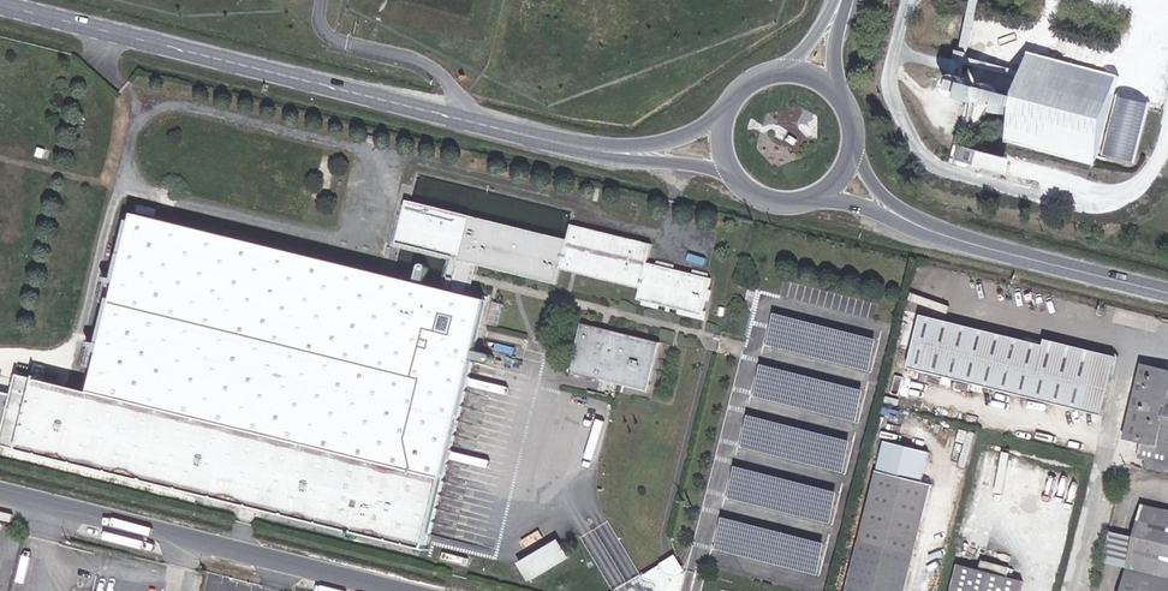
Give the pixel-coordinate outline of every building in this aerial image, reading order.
[(977,69),(954,62),(959,41),(948,38),(947,45),(945,52),(938,75),(972,85),(977,69)] [(929,48),(945,52),(947,45),(931,40),(929,48)] [(998,129),(1086,155),(1112,66),(1024,41),(998,129)] [(989,99),(997,101),(1002,82),(995,80),(996,74),(977,69),(972,85),(991,91),(989,99)] [(944,147),(956,151),(960,134),(965,114),(953,112),(944,147)] [(989,161),(994,145),(960,134),(956,151),(989,161)] [(414,281),(133,212),(91,392),(17,374),(1,446),(436,549),(480,362),(494,365),(497,363),(499,360),(498,354),(482,351),(493,300),(474,296),(477,282),(480,273),(483,258),(555,275),(560,258),(639,280),(637,289),(700,307),(710,270),(647,253),(650,245),(571,223),(566,242),(404,202),(396,234),(461,249),(451,290),(425,283),(428,270),(425,265),(420,265),(417,268),(414,281)] [(738,309),(747,311),(754,286),(743,284),(738,309)] [(503,327),(508,305),(500,302),(494,325),(503,327)] [(904,362),(1095,412),(1111,351),(1040,333),(1038,339),(918,308),(904,362)] [(733,329),(743,330),(747,311),(738,309),(734,328),(733,329)] [(866,367),(873,335),(771,311),(763,343),(866,367)] [(597,375),(623,382),(635,334),(614,329),(602,326),(577,320),(564,376),(595,383),(597,375)] [(854,418),(861,386),(759,362),(751,394),(854,418)] [(1151,439),(1167,443),(1167,372),(1151,439)] [(842,469),(849,437),(747,413),(740,445),(842,469)] [(855,590),(908,590),(939,474),(890,461),(872,531),(855,590)] [(830,519),(838,488),(735,464),(728,496),(830,519)] [(1145,500),(1136,534),(1129,564),(1122,590),(1167,590),(1167,506),(1145,500)] [(818,570),(826,538),(723,515),(716,547),(818,570)] [(1129,564),(1136,534),(1114,528),(1107,558),(1129,564)] [(585,545),(573,530),(537,558),(550,574),(585,545)] [(991,558),(988,567),(1014,574),(1017,565),(991,558)] [(1030,579),(967,561),(958,590),(1026,590),(1030,579)]
